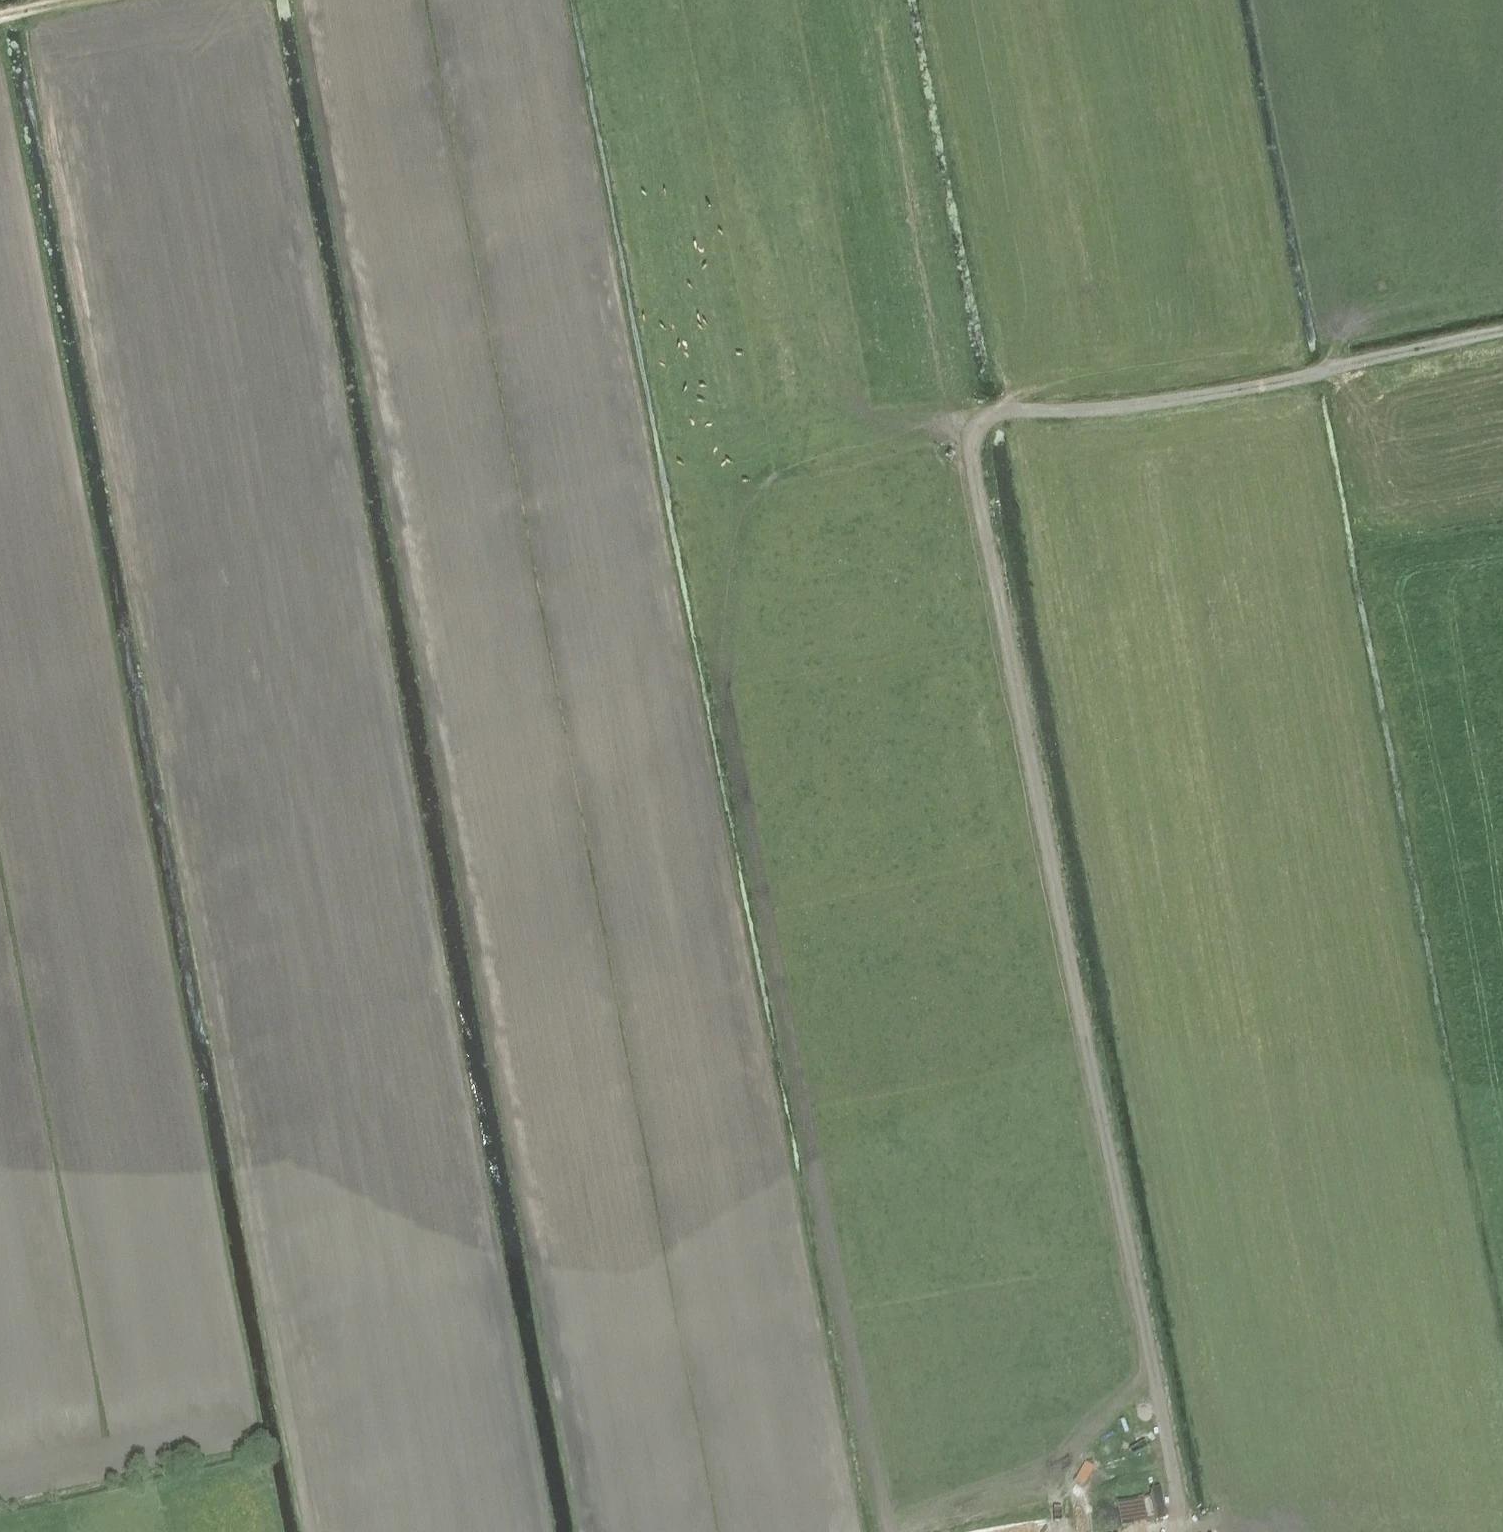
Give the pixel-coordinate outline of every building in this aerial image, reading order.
[(1161,1471),(1162,1453),(1151,1453),(1150,1471),(1161,1471)] [(1115,1500),(1118,1525),(1152,1521),(1150,1496),(1115,1500)]
